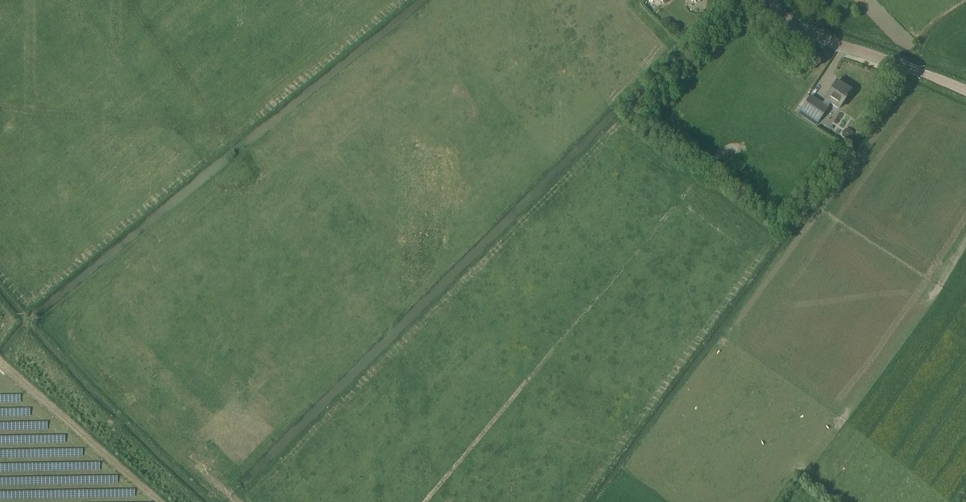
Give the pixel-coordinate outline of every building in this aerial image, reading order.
[(837,81),(822,104),(811,96),(802,110),(819,121),(831,103),(839,109),(851,91),(837,81)] [(800,482),(795,489),(800,493),(805,485),(800,482)]
